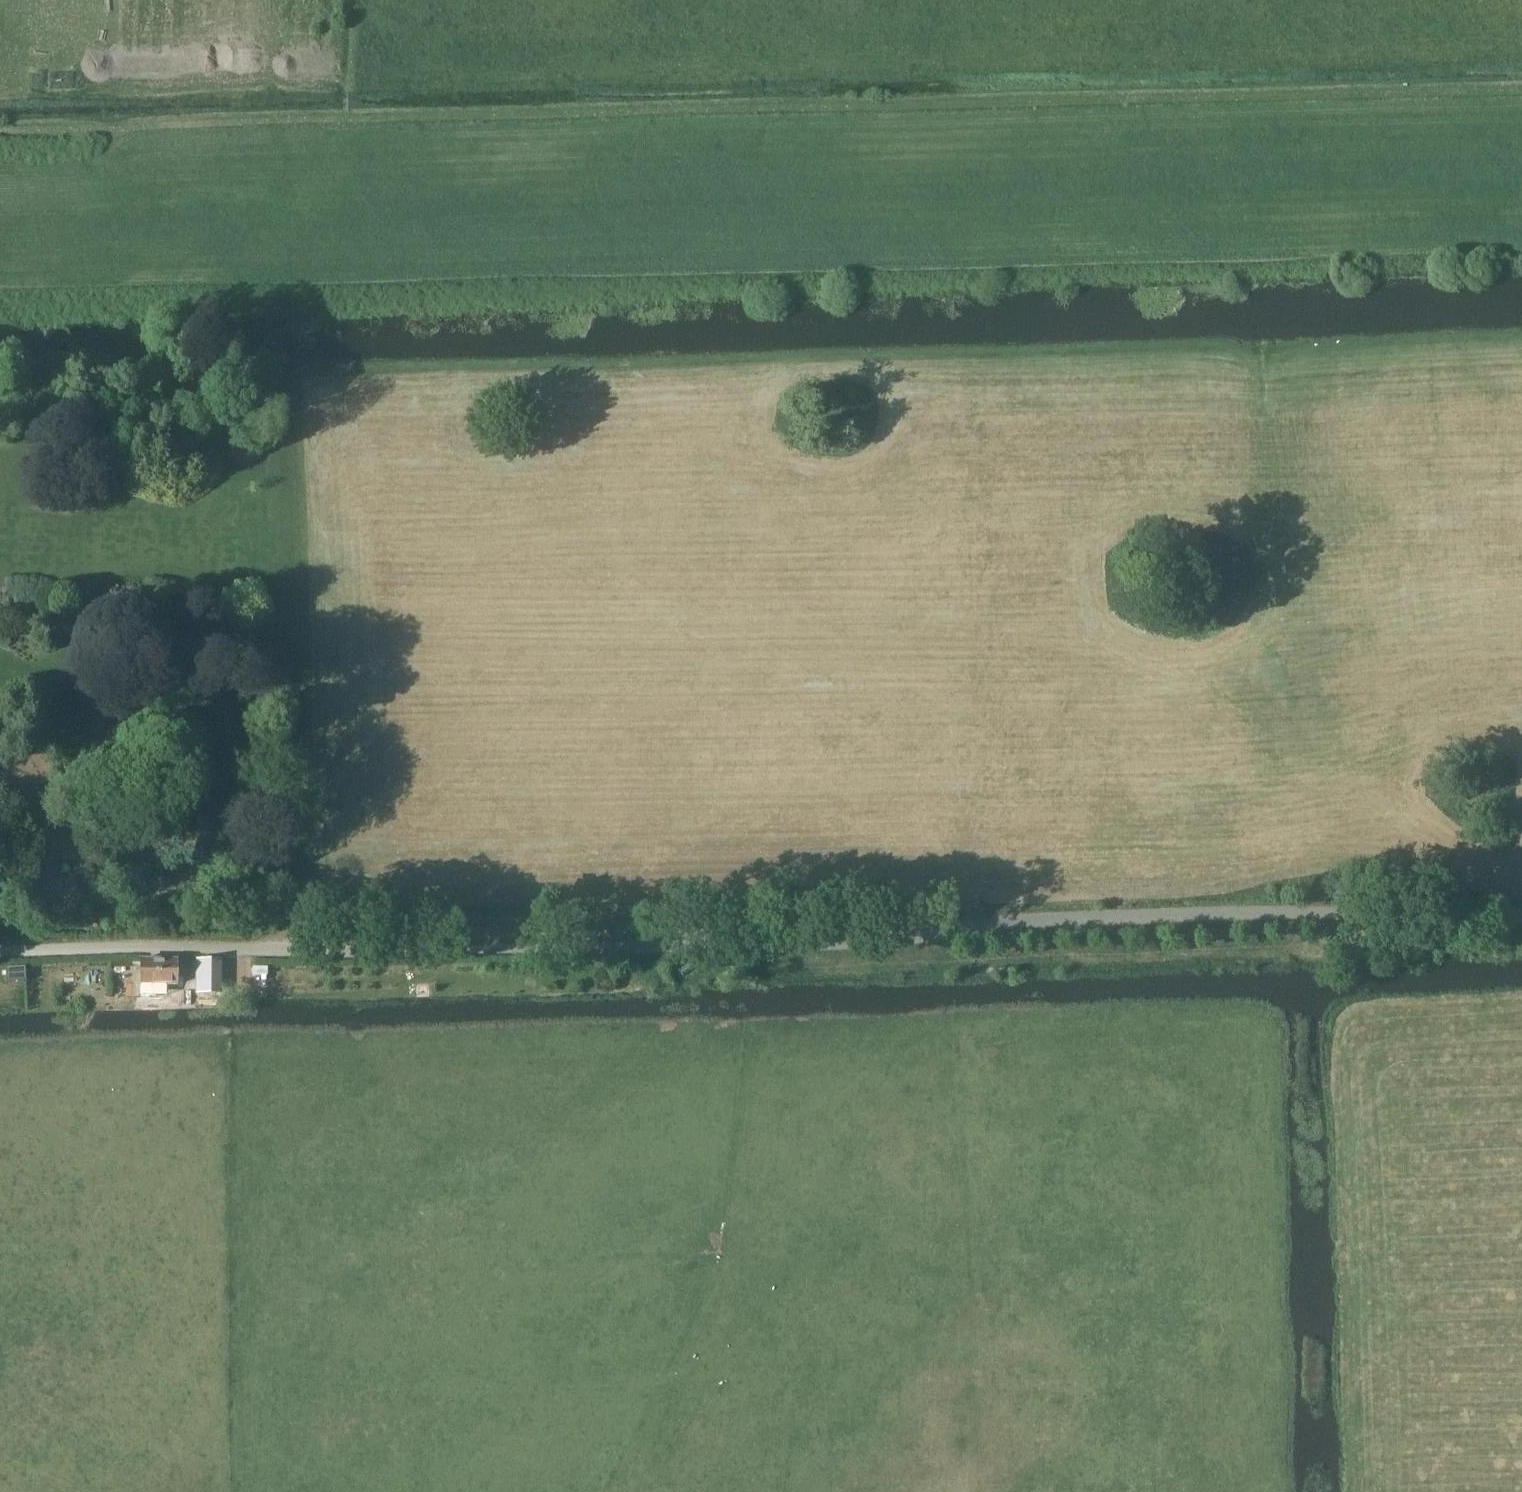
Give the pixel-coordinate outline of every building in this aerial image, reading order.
[(176,986),(176,966),(170,966),(170,960),(142,960),(142,996),(170,996),(170,986),(176,986)] [(202,992),(205,992),(221,993),(221,972),(221,971),(221,967),(221,966),(221,961),(198,960),(198,961),(198,971),(198,976),(198,977),(202,978),(202,992)] [(7,982),(26,981),(25,967),(6,968),(7,982)]
